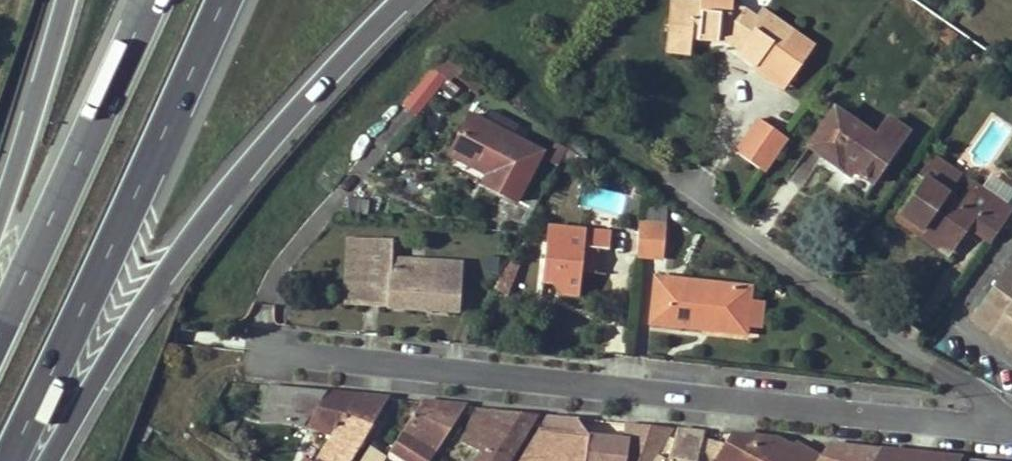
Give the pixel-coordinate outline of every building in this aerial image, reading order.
[(672,1),(671,16),(681,17),(682,2),(672,1)] [(719,34),(727,35),(726,41),(741,50),(739,53),(756,64),(758,61),(783,79),(808,44),(792,32),(763,12),(758,19),(745,10),(730,9),(730,15),(702,13),(702,4),(682,2),(681,17),(671,16),(669,41),(689,43),(689,38),(718,40),(719,34)] [(669,41),(668,51),(687,53),(689,43),(669,41)] [(977,69),(989,78),(997,66),(986,57),(977,69)] [(414,116),(445,82),(432,70),(401,104),(414,116)] [(874,138),(835,110),(809,147),(838,167),(844,159),(855,165),(852,170),(854,171),(872,183),(906,133),(887,119),(874,138)] [(484,123),(512,138),(518,125),(490,112),(484,123)] [(470,116),(450,154),(487,174),(483,184),(515,200),(541,152),(512,138),(484,123),(470,116)] [(765,176),(788,142),(766,127),(743,161),(765,176)] [(924,178),(899,213),(924,230),(925,228),(955,247),(969,227),(974,219),(996,235),(1002,226),(1011,212),(1011,210),(971,183),(957,202),(947,195),(962,175),(933,154),(919,175),(924,178)] [(851,175),(854,171),(852,170),(855,165),(844,159),(838,167),(851,175)] [(949,255),(955,247),(925,228),(924,230),(899,213),(895,218),(949,255)] [(996,235),(974,219),(969,227),(991,242),(996,235)] [(662,259),(665,227),(638,225),(636,256),(662,259)] [(585,231),(547,227),(541,282),(552,283),(561,295),(578,297),(580,273),(585,231)] [(610,233),(585,231),(580,273),(592,274),(595,249),(608,250),(610,233)] [(391,241),(349,238),(345,305),(458,311),(462,263),(391,259),(391,241)] [(966,325),(1011,357),(1011,258),(966,325)] [(498,290),(508,296),(514,280),(504,274),(498,290)] [(731,287),(656,278),(650,323),(700,329),(700,324),(713,326),(713,331),(745,335),(748,301),(730,299),(731,287)] [(731,287),(730,299),(748,301),(750,289),(731,287)] [(255,406),(263,408),(268,386),(259,385),(255,406)] [(260,421),(287,423),(303,425),(329,434),(346,407),(353,394),(268,386),(263,408),(260,421)] [(346,407),(372,422),(386,398),(353,394),(346,407)] [(407,460),(428,460),(463,406),(420,402),(390,450),(407,460)] [(372,422),(346,407),(329,434),(322,448),(314,460),(350,460),(372,422)] [(536,414),(477,408),(459,443),(480,453),(475,460),(505,460),(536,414)] [(546,415),(538,429),(543,430),(540,449),(532,447),(524,460),(624,460),(627,441),(589,437),(575,435),(576,420),(577,418),(546,415)] [(575,435),(589,437),(576,420),(575,435)] [(667,460),(695,460),(702,431),(675,429),(667,460)] [(729,434),(721,448),(713,460),(817,460),(818,458),(794,445),(792,448),(778,439),(729,434)] [(700,442),(695,460),(713,460),(721,448),(700,442)] [(877,450),(826,444),(818,458),(817,460),(870,460),(877,450)] [(362,460),(382,460),(383,457),(368,450),(362,460)] [(390,450),(386,455),(395,460),(407,460),(390,450)] [(893,451),(877,450),(870,460),(900,460),(893,451)] [(927,455),(893,451),(900,460),(924,460),(927,455)]
